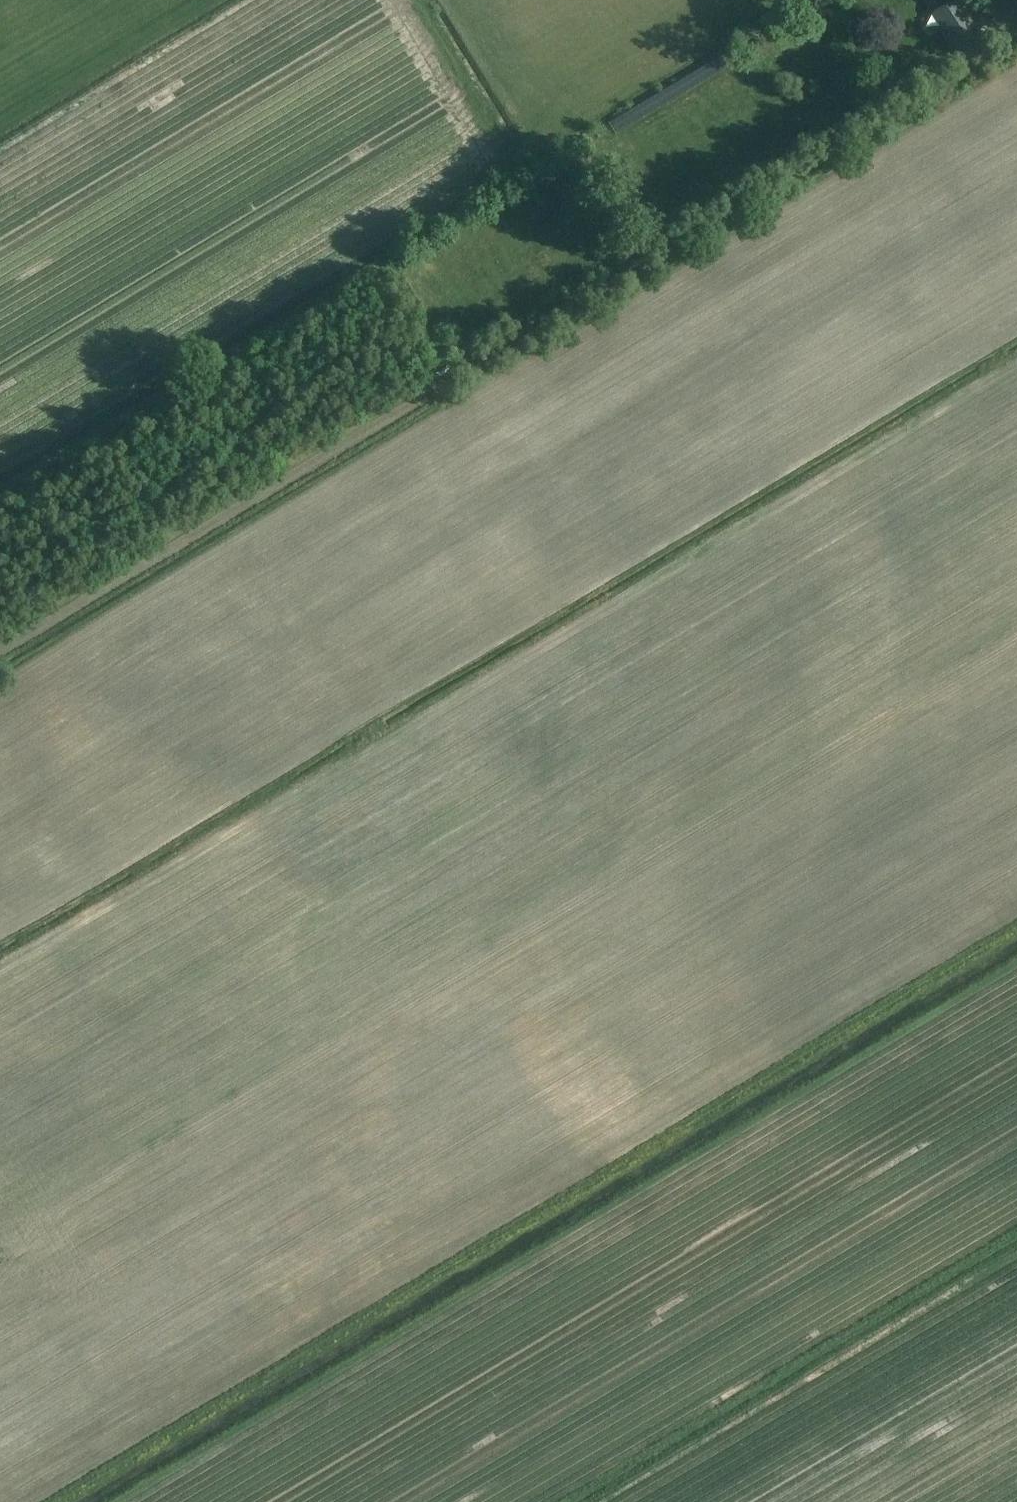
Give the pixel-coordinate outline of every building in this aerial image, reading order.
[(988,48),(956,0),(940,0),(943,5),(931,13),(964,64),(988,48)]
